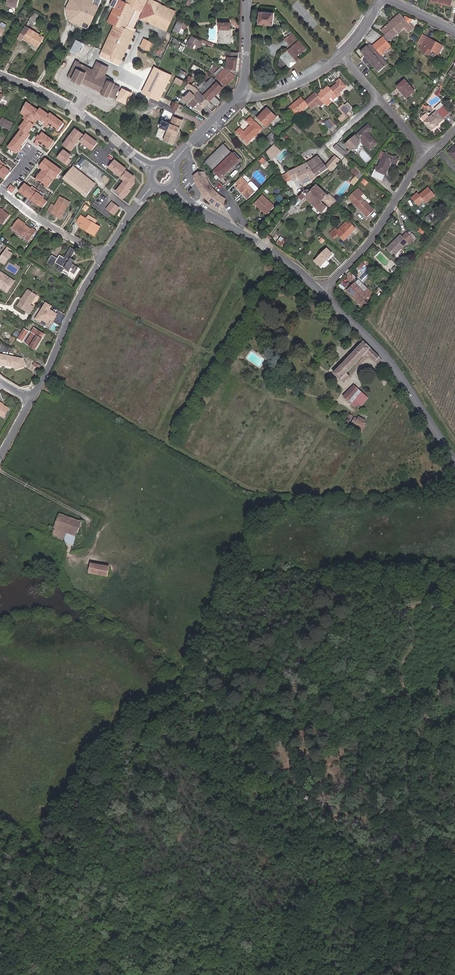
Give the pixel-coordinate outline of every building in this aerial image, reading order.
[(101,3),(95,0),(95,1),(93,0),(72,0),(72,1),(70,3),(68,6),(67,7),(67,10),(66,14),(67,18),(68,20),(70,24),(69,24),(71,26),(73,27),(76,29),(76,27),(82,29),(88,32),(101,3)] [(115,1),(112,7),(115,9),(109,22),(116,26),(105,47),(112,51),(133,9),(135,10),(140,12),(140,11),(146,0),(127,0),(125,5),(115,1)] [(149,0),(146,0),(140,11),(143,12),(145,10),(149,0)] [(151,17),(158,20),(163,8),(160,7),(161,5),(149,0),(145,10),(153,13),(151,17)] [(172,12),(163,8),(158,20),(154,27),(163,31),(172,12)] [(112,51),(123,57),(133,34),(126,30),(135,10),(133,9),(112,51)] [(148,24),(151,17),(153,13),(145,10),(143,12),(139,22),(147,25),(148,24)] [(39,16),(35,12),(30,20),(34,23),(39,16)] [(172,12),(163,31),(165,32),(174,13),(172,12)] [(259,12),(259,24),(273,25),(273,13),(259,12)] [(388,26),(394,34),(402,29),(406,33),(411,29),(407,24),(405,26),(397,15),(392,19),(393,21),(388,26)] [(148,24),(154,27),(158,20),(151,17),(148,24)] [(179,33),(184,22),(179,19),(174,31),(179,33)] [(232,29),(231,29),(231,23),(220,22),(220,29),(221,29),(221,43),(232,43),(232,29)] [(387,40),(394,34),(388,26),(387,26),(383,28),(384,29),(381,31),(387,40)] [(44,39),(25,28),(18,40),(22,42),(24,39),(39,48),(44,39)] [(290,44),(297,40),(292,33),(285,38),(290,44)] [(153,43),(143,38),(139,47),(149,51),(153,43)] [(195,50),(200,41),(193,38),(189,46),(195,50)] [(424,38),(417,49),(421,51),(423,48),(436,56),(440,48),(424,38)] [(71,50),(78,53),(84,42),(77,39),(71,50)] [(389,48),(381,40),(370,49),(378,57),(389,48)] [(285,50),(278,56),(289,69),(299,60),(296,56),(302,51),(305,49),(301,43),(298,46),(296,43),(286,51),(285,50)] [(370,49),(367,46),(358,54),(376,74),(385,66),(378,57),(370,49)] [(112,51),(105,47),(103,52),(121,61),(123,57),(112,51)] [(237,70),(238,53),(229,53),(226,51),(226,58),(228,58),(226,67),(226,68),(234,74),(237,70)] [(74,77),(72,81),(81,84),(82,83),(94,89),(102,93),(102,94),(108,97),(109,96),(115,98),(120,87),(114,84),(114,83),(108,80),(106,83),(86,74),(89,69),(80,65),(81,64),(77,62),(70,75),(74,77)] [(105,76),(109,68),(98,62),(94,71),(105,76)] [(172,75),(153,65),(140,93),(159,102),(172,75)] [(213,78),(223,88),(235,75),(234,74),(226,68),(224,66),(218,72),(214,68),(208,73),(211,76),(213,78)] [(106,83),(108,80),(109,78),(105,76),(94,71),(89,69),(86,74),(106,83)] [(122,77),(119,84),(133,90),(136,83),(122,77)] [(182,85),(184,80),(177,77),(175,82),(182,85)] [(201,91),(211,101),(215,96),(223,88),(213,78),(208,84),(206,82),(203,85),(205,87),(203,89),(201,91)] [(336,85),(329,91),(333,95),(335,97),(338,95),(344,89),(339,82),(336,85)] [(402,82),(395,89),(405,100),(412,92),(402,82)] [(185,98),(189,103),(201,91),(196,86),(185,98)] [(317,97),(322,103),(323,105),(333,95),(329,91),(327,87),(317,97)] [(133,94),(122,88),(116,100),(127,105),(133,94)] [(201,111),(211,101),(201,91),(189,103),(194,108),(198,110),(201,111)] [(302,99),(300,100),(306,107),(307,106),(310,110),(316,105),(318,107),(322,103),(316,96),(315,94),(305,103),(302,99)] [(216,106),(220,101),(215,96),(211,101),(216,106)] [(182,110),(184,107),(182,106),(170,100),(168,106),(177,110),(178,108),(182,110)] [(306,107),(300,100),(288,111),(294,118),(306,107)] [(41,113),(29,104),(24,115),(29,118),(27,120),(29,122),(23,130),(25,131),(12,149),(19,155),(21,152),(21,153),(22,154),(25,150),(24,150),(23,149),(29,141),(32,136),(31,135),(37,127),(36,127),(37,126),(41,120),(46,125),(47,123),(50,125),(48,127),(51,130),(53,127),(61,133),(66,125),(53,115),(51,117),(43,111),(41,113)] [(423,123),(430,132),(442,119),(441,118),(446,113),(440,107),(435,112),(433,111),(423,123)] [(266,111),(256,121),(265,130),(275,120),(266,111)] [(183,120),(174,117),(171,124),(163,120),(156,137),(164,140),(174,145),(183,120)] [(10,130),(14,123),(6,119),(2,127),(10,130)] [(260,131),(249,120),(246,124),(249,127),(241,134),(238,131),(235,134),(246,145),(260,131)] [(322,124),(321,125),(326,131),(329,128),(325,122),(322,124)] [(366,134),(372,129),(368,125),(357,136),(370,149),(376,144),(366,134)] [(82,134),(77,131),(66,146),(73,152),(81,141),(83,143),(87,138),(81,134),(82,134)] [(56,143),(45,135),(43,138),(41,137),(39,140),(41,141),(38,145),(40,147),(42,144),(51,150),(56,143)] [(99,144),(88,136),(87,138),(83,143),(83,144),(94,152),(99,144)] [(222,146),(237,161),(239,159),(224,143),(222,146)] [(336,144),(333,147),(344,157),(347,154),(336,144)] [(266,151),(271,159),(281,153),(276,145),(266,151)] [(205,162),(202,165),(217,181),(237,161),(222,146),(209,158),(205,162)] [(446,154),(454,164),(454,147),(446,154)] [(73,157),(66,152),(60,160),(69,166),(71,163),(69,162),(73,157)] [(393,159),(384,154),(382,159),(376,171),(373,170),(370,176),(380,181),(383,175),(384,176),(393,159)] [(340,160),(334,155),(325,166),(331,171),(340,160)] [(318,157),(306,162),(308,164),(311,170),(317,179),(328,170),(318,157)] [(64,172),(48,161),(42,169),(46,171),(45,173),(38,182),(49,190),(57,179),(58,180),(64,172)] [(128,171),(117,162),(111,170),(124,180),(123,181),(127,183),(117,195),(125,201),(126,200),(132,192),(131,192),(136,185),(135,179),(127,173),(128,171)] [(308,164),(306,162),(287,173),(290,180),(290,181),(296,179),(300,187),(315,181),(317,179),(311,170),(308,164)] [(13,173),(7,169),(9,167),(5,164),(0,171),(0,174),(1,175),(1,176),(7,181),(10,177),(13,173)] [(217,181),(202,165),(200,168),(215,184),(217,181)] [(362,173),(353,165),(349,170),(357,178),(362,173)] [(77,188),(85,178),(74,170),(66,180),(77,188)] [(285,183),(290,180),(287,173),(281,176),(285,183)] [(353,186),(359,179),(355,176),(349,182),(353,186)] [(95,186),(85,178),(77,188),(87,196),(95,186)] [(241,193),(247,198),(253,192),(239,178),(233,184),(236,187),(234,188),(240,194),(241,193)] [(33,190),(26,185),(21,193),(28,198),(28,197),(31,199),(37,191),(34,188),(33,190)] [(310,192),(321,202),(327,196),(316,186),(310,192)] [(410,198),(416,205),(422,200),(424,202),(433,195),(427,188),(419,195),(416,193),(410,198)] [(321,202),(310,192),(309,191),(308,190),(304,190),(301,191),(296,198),(301,203),(305,198),(307,197),(313,204),(317,206),(315,208),(321,214),(327,207),(321,202)] [(357,190),(348,199),(351,202),(357,196),(360,198),(364,201),(366,198),(363,195),(360,192),(357,190)] [(40,193),(37,191),(31,199),(34,201),(33,202),(40,207),(41,206),(45,209),(49,204),(45,200),(45,199),(39,195),(40,193)] [(277,200),(282,203),(285,197),(280,194),(277,200)] [(260,195),(252,203),(265,215),(273,207),(260,195)] [(367,217),(373,210),(364,201),(360,198),(357,196),(351,202),(367,217)] [(305,198),(315,208),(317,206),(313,204),(307,197),(305,198)] [(72,202),(63,198),(57,207),(53,205),(49,213),(62,220),(72,202)] [(120,210),(113,204),(108,211),(113,215),(115,216),(120,210)] [(4,224),(11,216),(0,207),(0,221),(4,224)] [(89,231),(88,233),(95,237),(101,228),(83,217),(78,224),(81,226),(89,231)] [(354,229),(344,219),(333,230),(328,224),(322,231),(331,240),(335,236),(340,242),(354,229)] [(13,227),(26,237),(29,235),(33,238),(38,232),(33,227),(32,230),(19,220),(13,227)] [(412,240),(405,233),(401,236),(398,234),(384,247),(391,255),(394,253),(398,249),(405,241),(408,244),(412,240)] [(280,237),(276,242),(281,246),(285,242),(280,237)] [(331,254),(325,248),(314,259),(320,265),(331,254)] [(65,269),(70,273),(71,272),(74,275),(78,269),(75,267),(74,268),(72,267),(75,263),(70,260),(76,252),(70,249),(65,258),(60,255),(57,259),(55,262),(60,265),(57,270),(62,273),(65,269)] [(52,256),(49,260),(52,262),(50,265),(52,267),(55,262),(57,259),(52,256)] [(2,274),(0,275),(0,285),(1,285),(0,287),(8,291),(15,282),(2,274)] [(363,291),(354,282),(345,289),(359,303),(366,296),(368,298),(372,293),(367,287),(363,291)] [(26,290),(17,304),(26,310),(24,312),(28,314),(33,306),(30,304),(36,295),(26,290)] [(51,306),(45,302),(35,319),(41,322),(42,320),(48,323),(50,320),(52,321),(57,313),(50,309),(51,306)] [(32,334),(31,333),(30,335),(31,336),(26,344),(35,350),(45,335),(36,329),(32,334)] [(380,357),(364,341),(352,354),(351,353),(346,358),(347,360),(335,373),(341,379),(342,378),(345,381),(350,375),(347,373),(364,354),(366,356),(369,353),(377,361),(380,357)] [(6,365),(6,362),(13,364),(13,367),(16,368),(18,371),(25,368),(23,359),(6,356),(6,358),(3,357),(3,355),(0,354),(0,365),(2,364),(6,365)] [(359,403),(364,396),(354,387),(344,397),(356,406),(359,403)] [(369,399),(364,396),(359,403),(363,406),(369,399)] [(4,419),(9,409),(3,406),(2,407),(0,406),(0,416),(4,419)] [(357,423),(364,427),(367,421),(360,418),(357,423)] [(351,420),(349,423),(363,430),(364,427),(357,423),(351,420)] [(56,522),(79,530),(82,522),(59,514),(56,522)] [(79,530),(56,522),(51,537),(63,541),(67,533),(76,537),(79,530)] [(91,564),(89,572),(107,575),(108,566),(91,564)]
